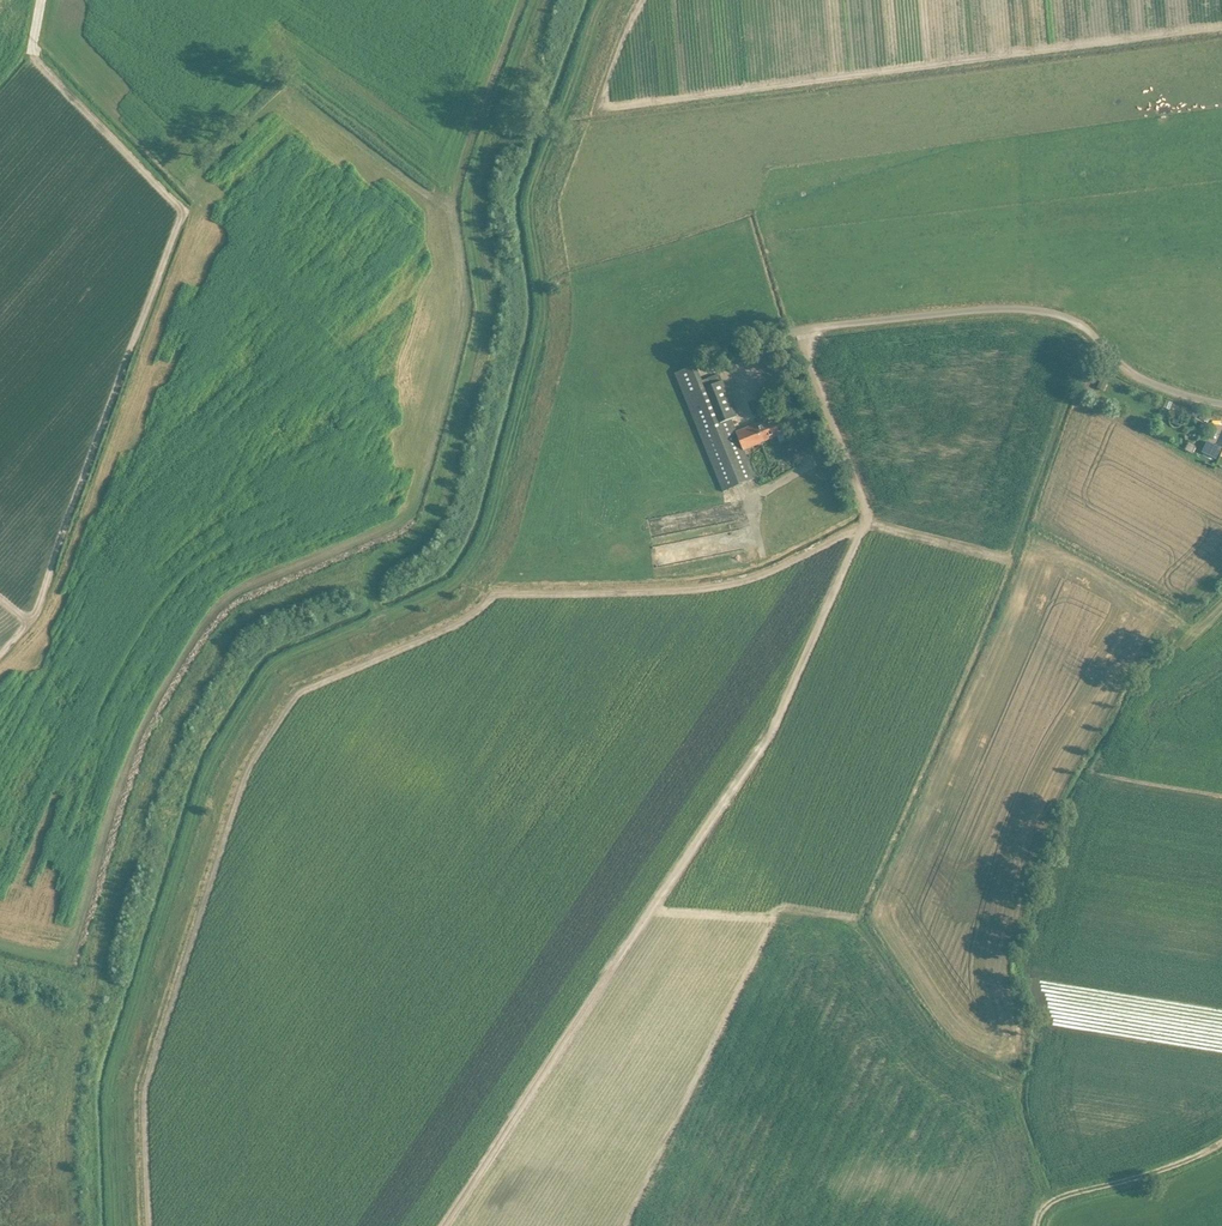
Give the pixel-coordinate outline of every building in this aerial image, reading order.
[(703,382),(695,365),(676,373),(723,492),(756,479),(744,450),(762,442),(786,433),(780,416),(757,425),(757,424),(737,432),(732,419),(737,417),(720,373),(710,377),(710,379),(703,382)] [(1102,380),(1098,388),(1104,391),(1109,383),(1102,380)] [(1189,443),(1186,450),(1193,453),(1196,447),(1189,443)] [(1215,446),(1209,456),(1216,460),(1221,449),(1215,446)]
